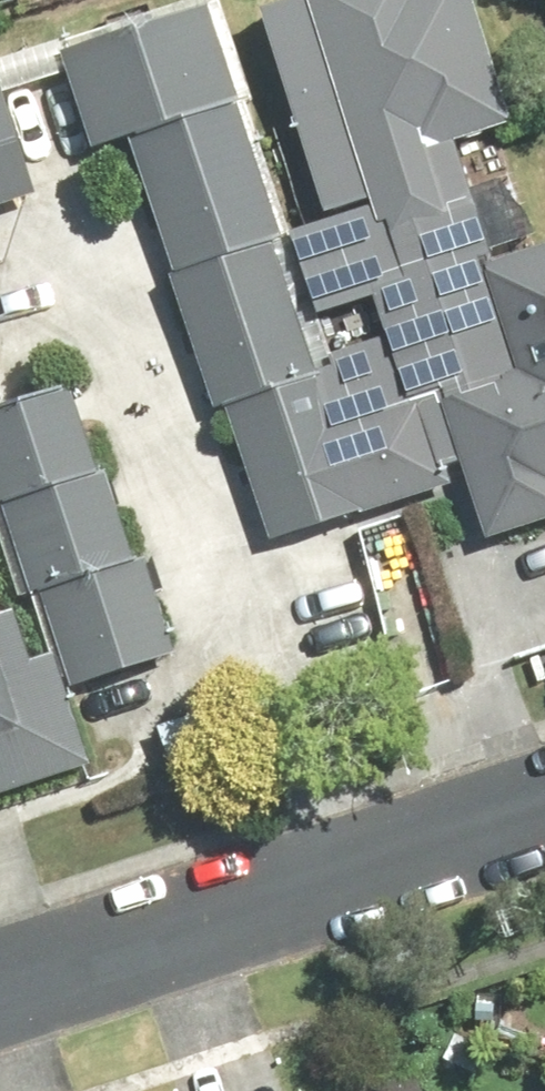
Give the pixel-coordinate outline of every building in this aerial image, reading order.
[(244,420),(282,540),(449,487),(442,467),(473,457),(501,543),(544,529),(544,246),(510,257),(473,143),(529,125),(489,0),(283,0),(273,3),(344,223),(292,240),(342,390),(244,420)] [(223,9),(71,56),(100,152),(139,140),(252,106),(223,9)] [(0,99),(0,212),(42,198),(10,96),(0,99)] [(252,106),(139,140),(179,276),(292,240),(252,106)] [(292,240),(179,276),(224,426),(244,420),(342,390),(292,240)] [(0,419),(0,502),(4,516),(19,510),(104,482),(75,394),(0,419)] [(104,482),(19,510),(48,597),(55,592),(147,564),(117,477),(104,482)] [(147,564),(55,592),(85,687),(188,655),(159,560),(147,564)] [(100,765),(64,654),(48,659),(30,605),(4,614),(0,601),(0,798),(100,765)] [(426,1080),(391,1090),(430,1090),(426,1080)]
